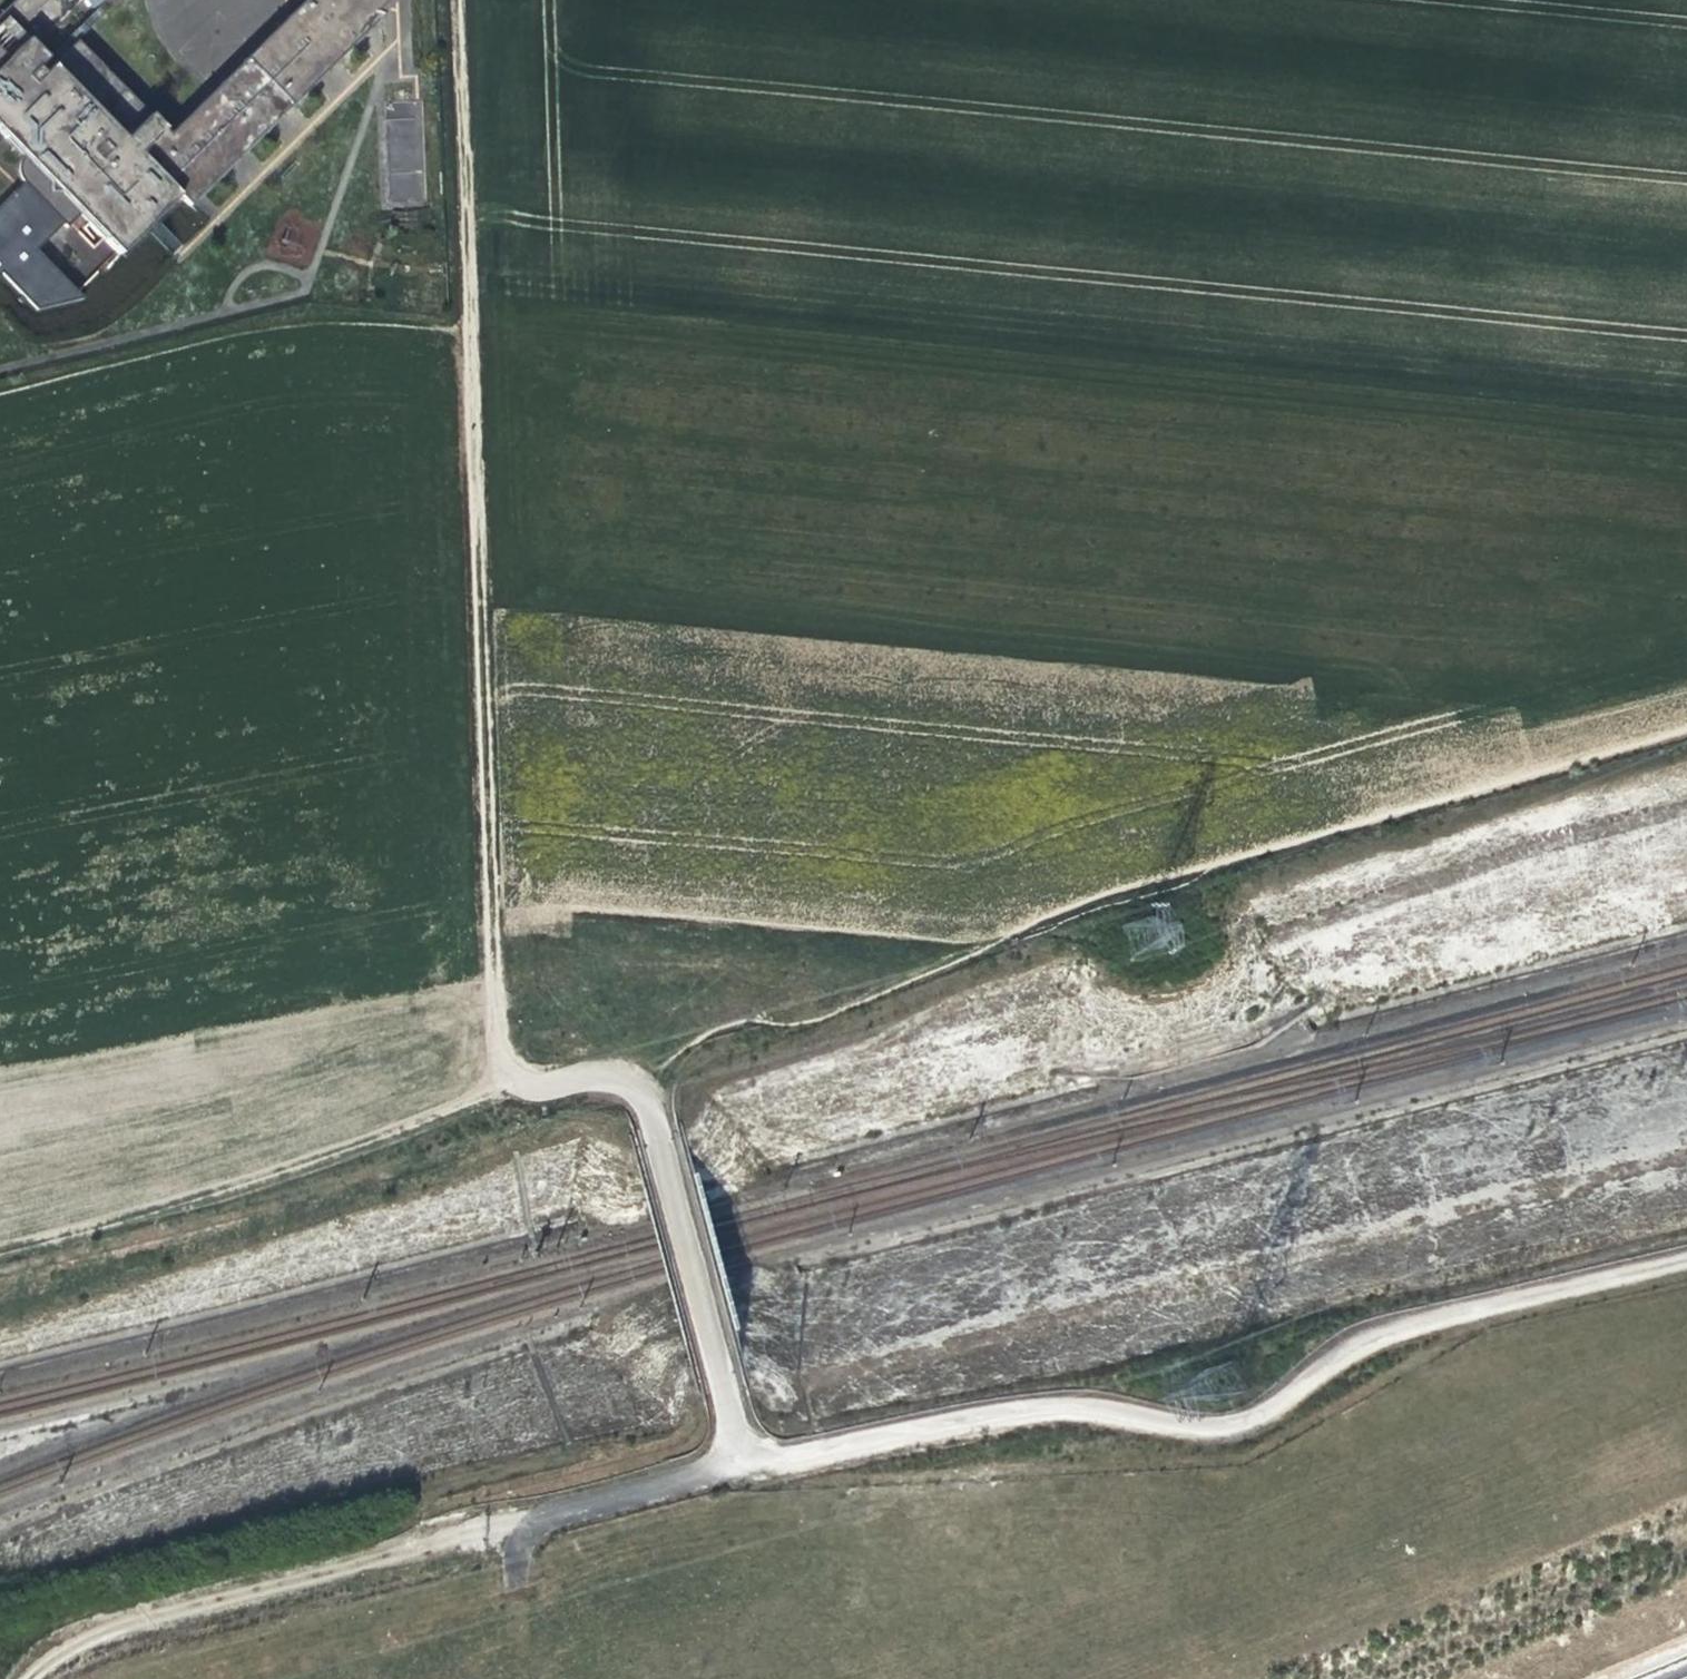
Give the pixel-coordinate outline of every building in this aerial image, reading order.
[(211,96),(169,136),(150,116),(147,118),(75,45),(43,77),(36,71),(45,61),(36,50),(83,3),(87,9),(99,0),(16,0),(0,16),(0,134),(24,158),(20,165),(19,171),(20,178),(24,184),(0,208),(0,278),(3,275),(39,311),(86,300),(39,253),(65,227),(67,230),(82,216),(121,256),(181,197),(191,207),(292,107),(253,68),(218,103),(211,96)] [(292,107),(383,15),(357,9),(323,0),(307,0),(211,96),(218,103),(253,68),(292,107)] [(357,9),(359,0),(323,0),(357,9)] [(422,102),(384,104),(389,204),(427,202),(422,102)]
